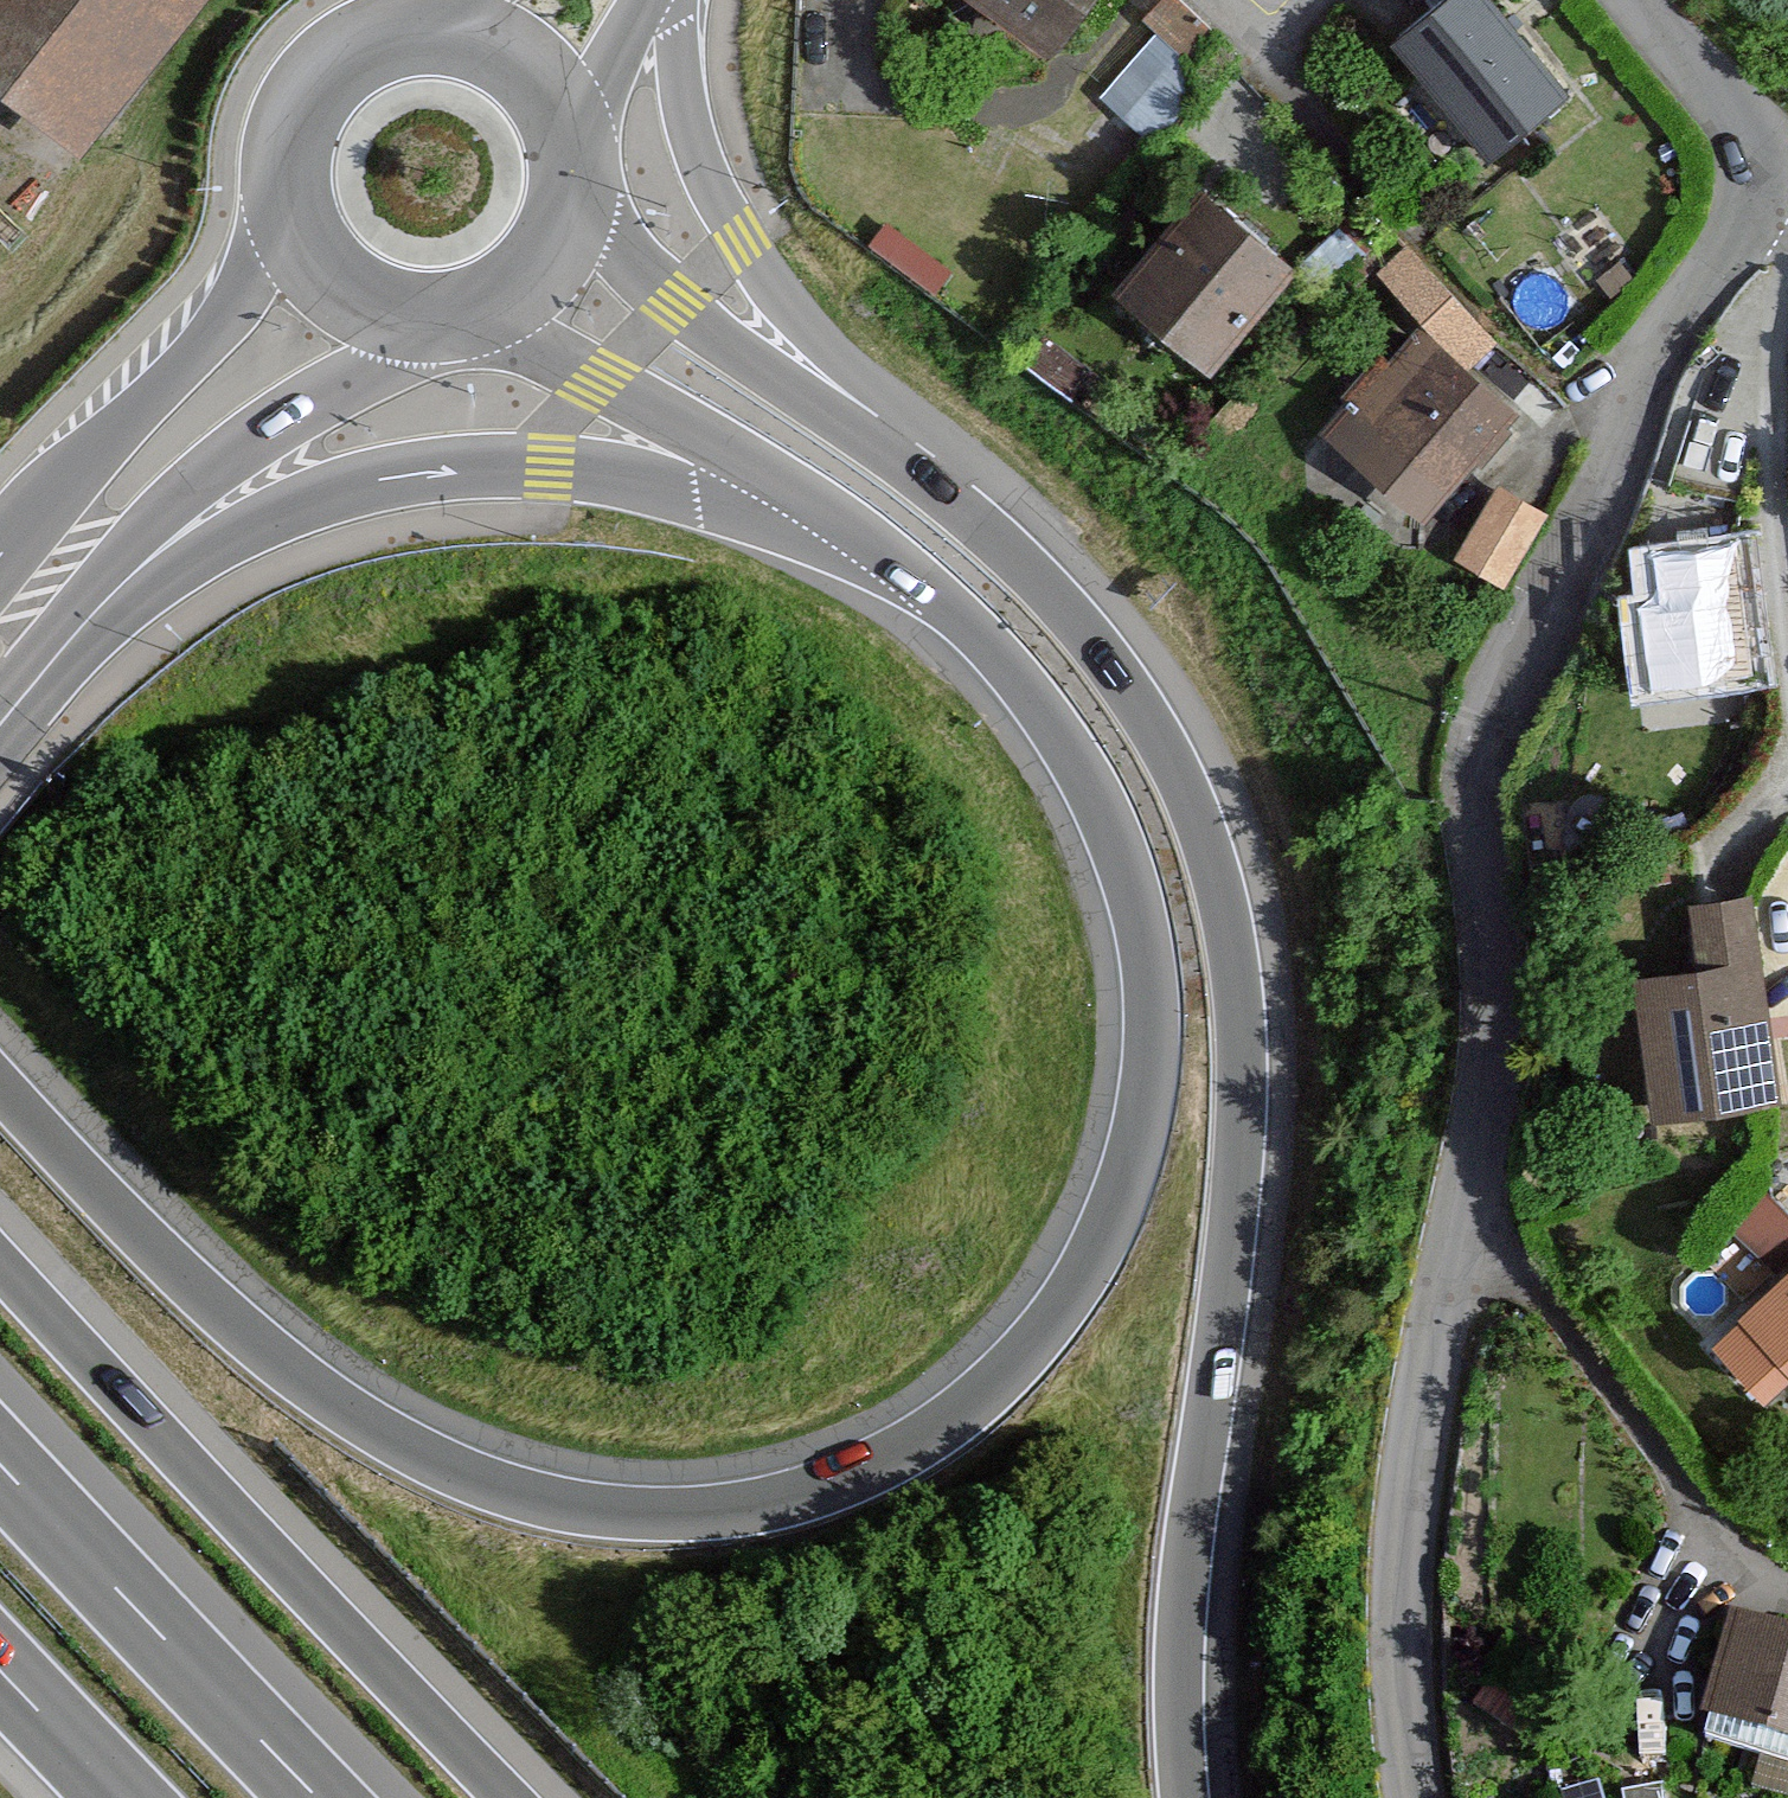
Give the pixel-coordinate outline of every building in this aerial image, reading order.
[(74,164),(201,0),(0,0),(0,105),(74,164)] [(1060,44),(1091,0),(997,0),(1060,44)] [(1389,31),(1495,157),(1574,91),(1498,0),(1426,0),(1389,31)] [(1150,135),(1199,79),(1149,36),(1100,92),(1150,135)] [(1120,276),(1140,292),(1226,362),(1308,261),(1203,175),(1120,276)] [(1415,317),(1329,420),(1433,507),(1519,404),(1415,317)] [(1545,513),(1494,482),(1450,554),(1501,585),(1545,513)] [(1738,529),(1647,539),(1653,588),(1622,591),(1633,690),(1755,677),(1738,529)] [(1696,959),(1638,966),(1654,1108),(1776,1094),(1751,887),(1689,895),(1696,959)] [(1732,1215),(1753,1247),(1787,1225),(1787,1214),(1773,1190),(1732,1215)] [(1747,1304),(1787,1347),(1787,1264),(1747,1304)] [(1734,1614),(1708,1712),(1787,1734),(1787,1628),(1734,1614)] [(1630,1797),(1672,1797),(1668,1778),(1627,1786),(1630,1797)] [(1567,1784),(1568,1797),(1610,1797),(1608,1779),(1567,1784)]
